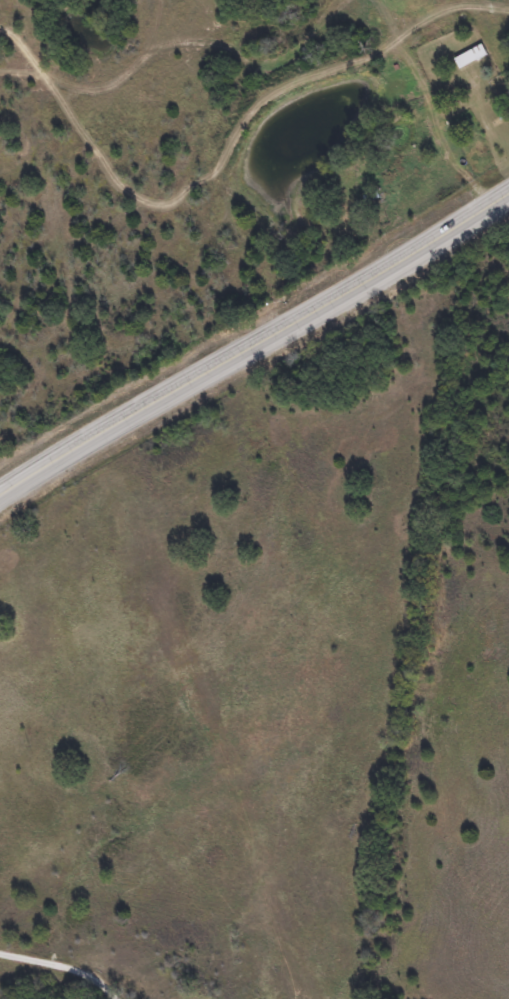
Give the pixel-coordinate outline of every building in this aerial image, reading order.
[(454,58),(459,68),(487,54),(482,44),(454,58)]
